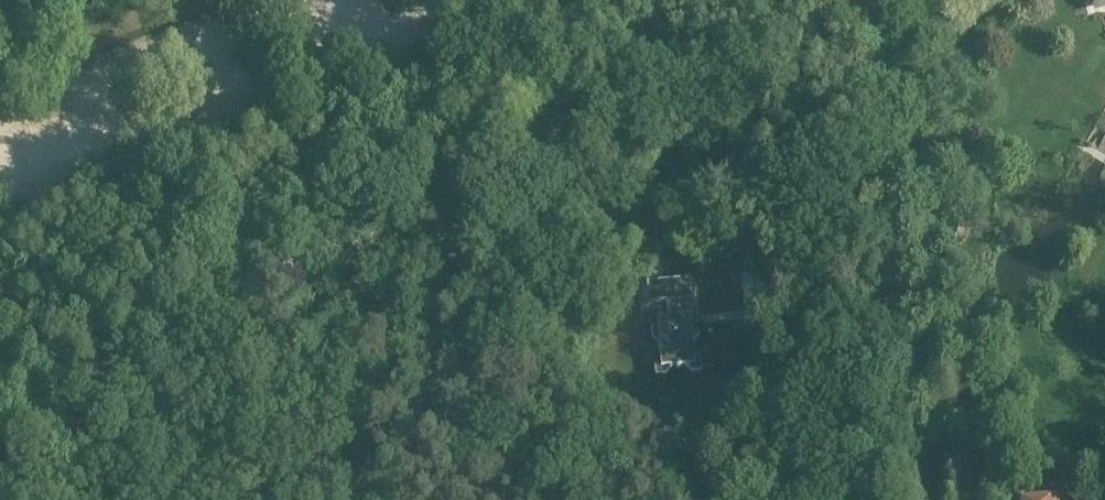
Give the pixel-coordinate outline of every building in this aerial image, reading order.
[(691,279),(647,282),(649,304),(667,302),(668,317),(662,318),(661,309),(651,309),(651,310),(653,334),(653,338),(660,343),(660,357),(655,364),(656,374),(666,373),(672,367),(686,366),(692,371),(702,370),(702,361),(694,354),(694,340),(699,335),(699,334),(698,324),(692,325),(691,315),(680,316),(679,301),(692,300),(691,279)] [(692,395),(669,396),(670,406),(693,404),(692,395)] [(1028,492),(1029,499),(1063,499),(1062,490),(1056,490),(1056,489),(1028,492)]
